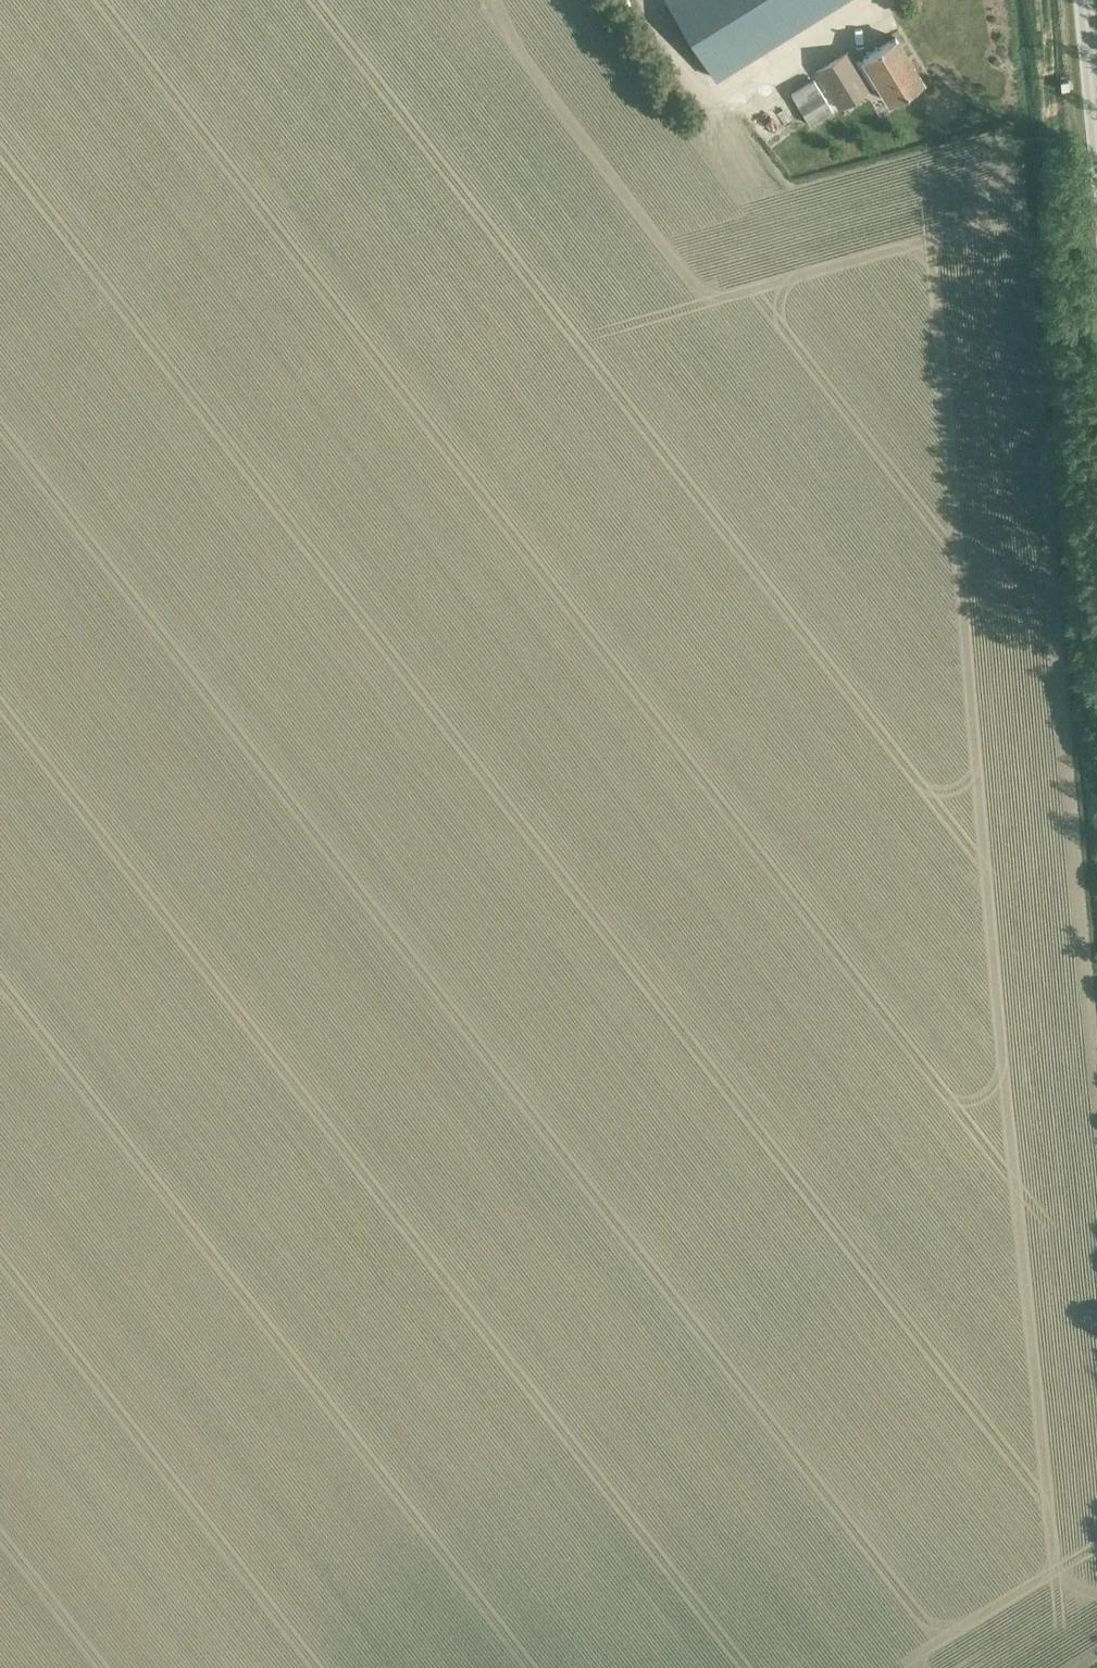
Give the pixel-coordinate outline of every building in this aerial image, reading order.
[(716,79),(843,0),(667,0),(716,79)] [(891,104),(924,84),(895,37),(862,57),(862,58),(855,63),(847,51),(813,73),(837,110),(878,84),(891,104)] [(833,111),(815,80),(792,93),(811,125),(833,111)]
